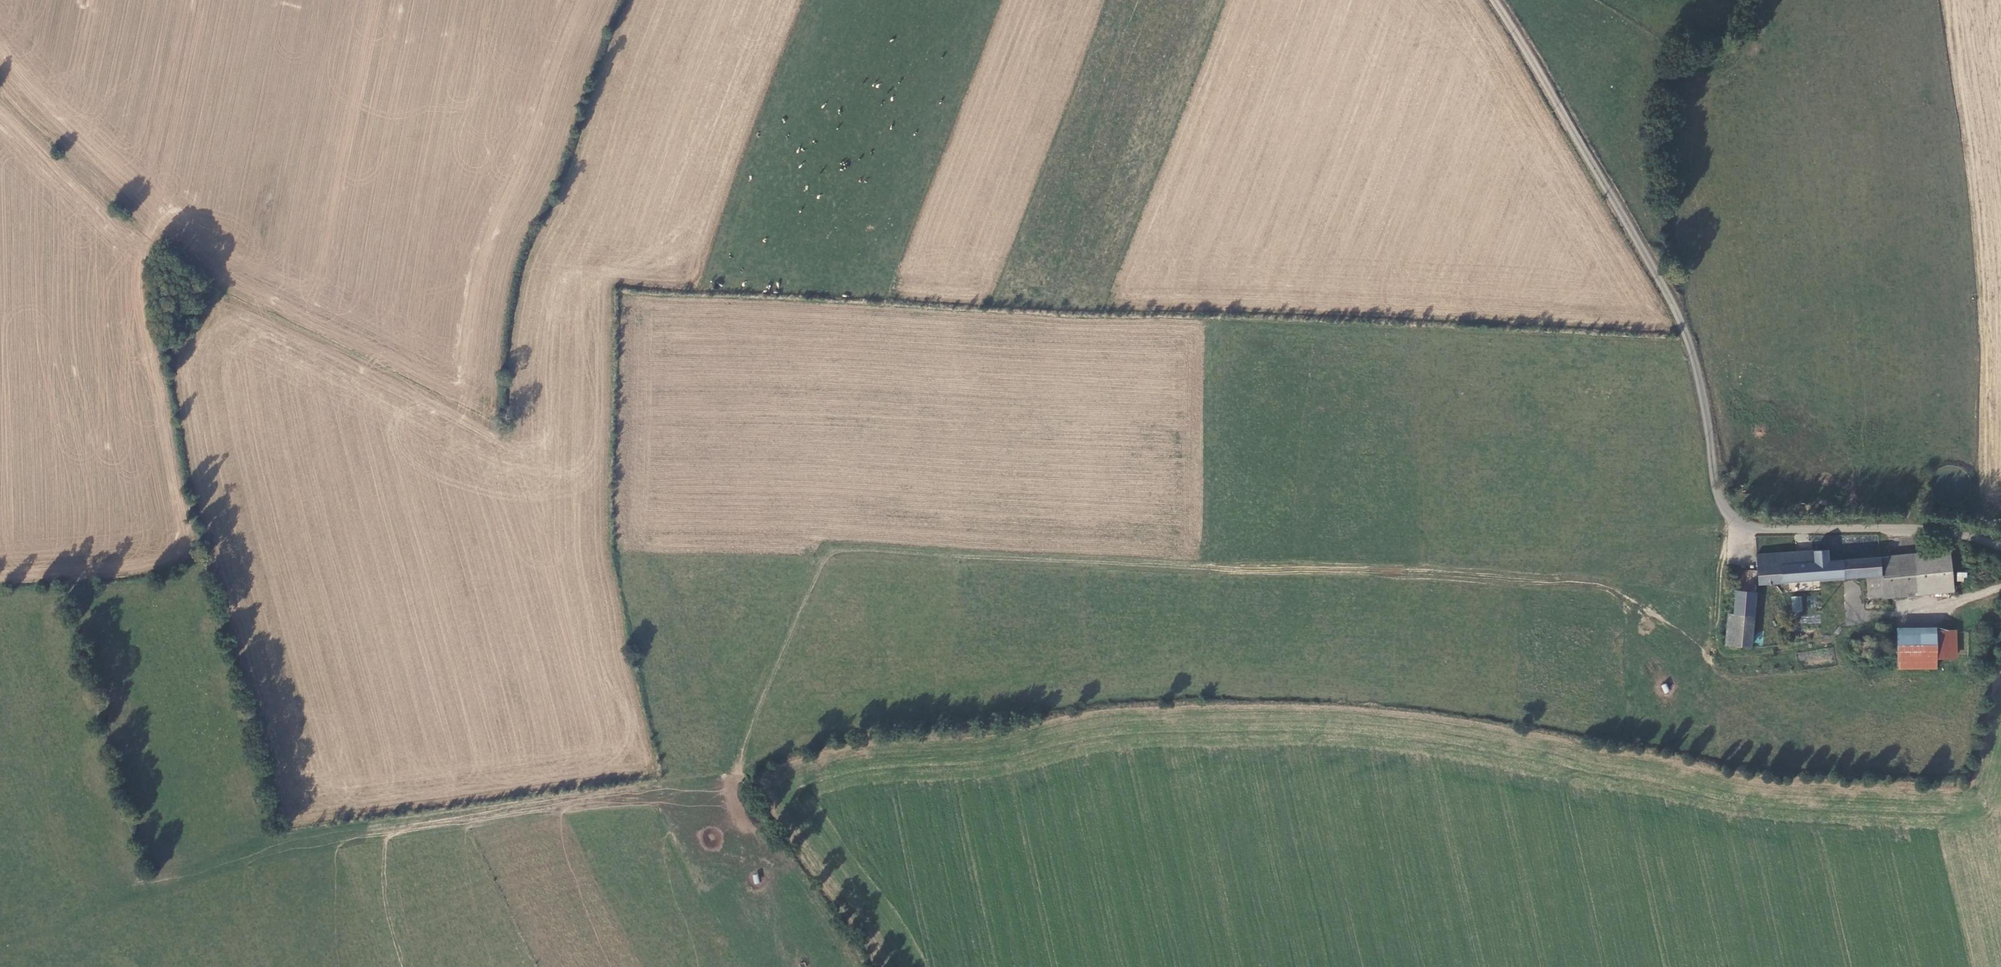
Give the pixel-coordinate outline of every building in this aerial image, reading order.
[(1874,580),(1890,579),(1891,598),(1891,601),(1927,598),(1924,557),(1895,559),(1894,543),(1823,548),(1823,551),(1797,553),(1766,557),(1768,589),(1874,580)] [(1743,578),(1742,590),(1760,593),(1762,581),(1743,578)] [(1876,599),(1891,598),(1890,579),(1874,580),(1876,599)] [(1760,593),(1742,590),(1737,615),(1763,619),(1765,594),(1760,593)] [(1791,611),(1801,611),(1802,596),(1791,596),(1791,611)] [(1760,653),(1763,619),(1737,615),(1731,650),(1760,653)] [(1902,630),(1901,670),(1939,671),(1940,661),(1960,661),(1961,639),(1941,638),(1942,632),(1902,630)]
